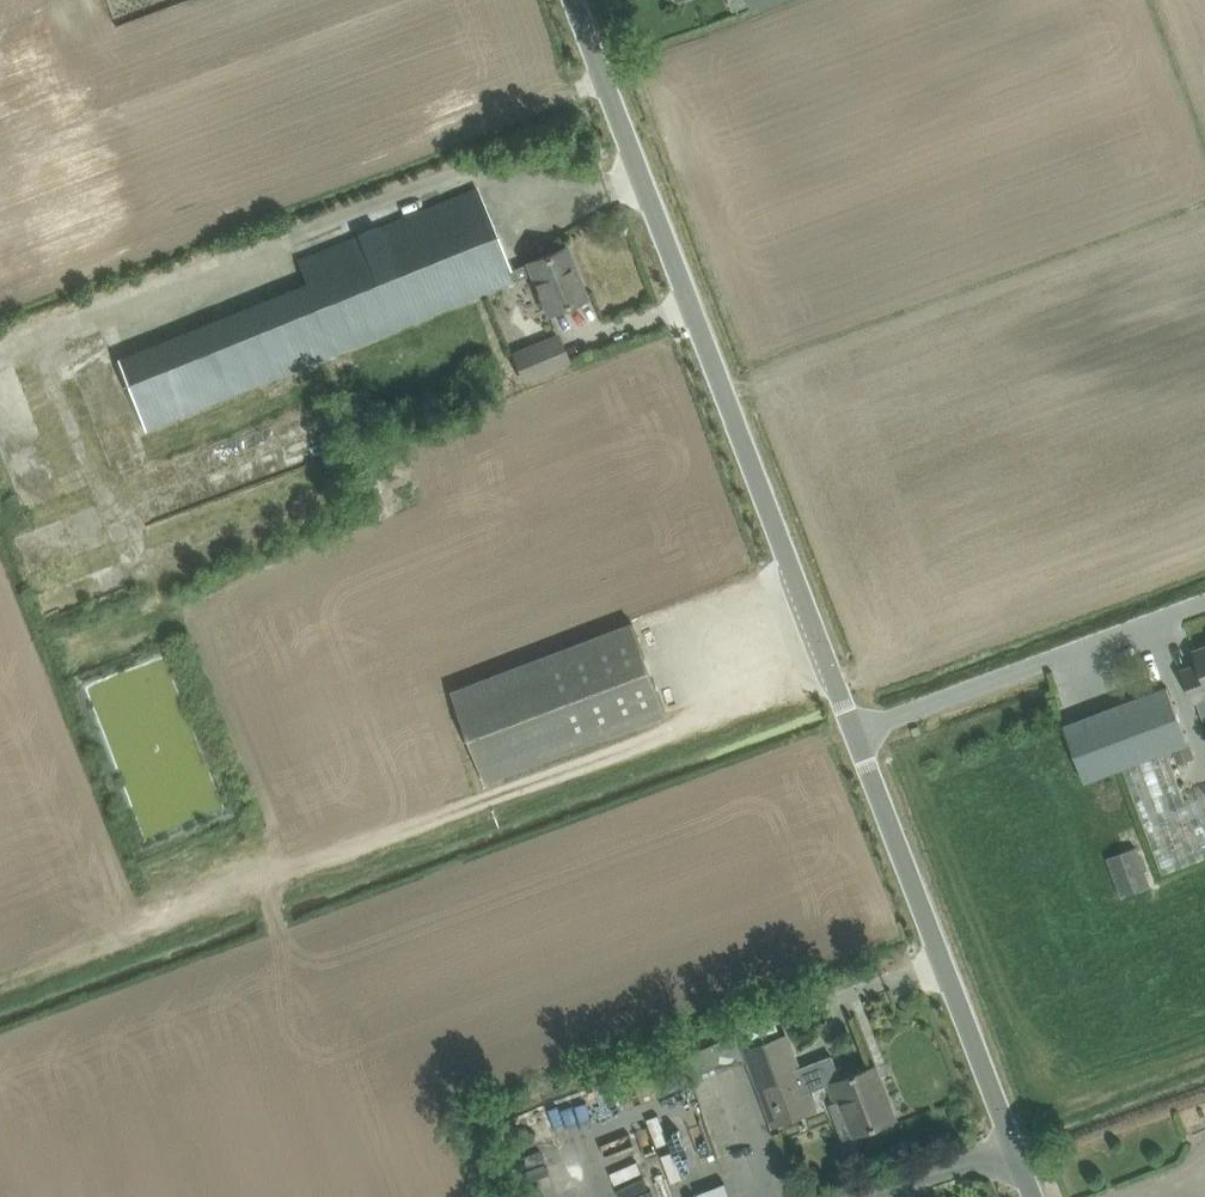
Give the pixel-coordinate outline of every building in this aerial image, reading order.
[(752,10),(778,0),(749,0),(752,10)] [(13,186),(0,145),(0,190),(13,186)] [(510,270),(477,188),(422,210),(298,259),(307,281),(155,342),(116,356),(145,430),(184,414),(513,280),(532,273),(548,313),(565,306),(587,297),(566,246),(527,262),(528,263),(510,270)] [(524,382),(571,363),(559,333),(511,351),(524,382)] [(486,782),(645,721),(667,712),(634,623),(611,631),(453,689),(486,782)] [(1204,696),(1204,647),(1194,651),(1199,664),(1182,670),(1191,693),(1193,701),(1204,696)] [(1189,742),(1168,686),(1064,724),(1085,781),(1124,766),(1165,874),(1204,858),(1204,796),(1188,803),(1168,750),(1173,748),(1178,763),(1194,756),(1189,742)] [(1136,845),(1107,856),(1122,896),(1151,885),(1136,845)] [(786,1034),(746,1050),(775,1125),(815,1110),(808,1091),(799,1067),(786,1034)] [(829,1056),(799,1067),(808,1091),(830,1082),(837,1100),(843,1098),(856,1134),(873,1127),(895,1119),(875,1065),(853,1074),(838,1079),(829,1056)]
